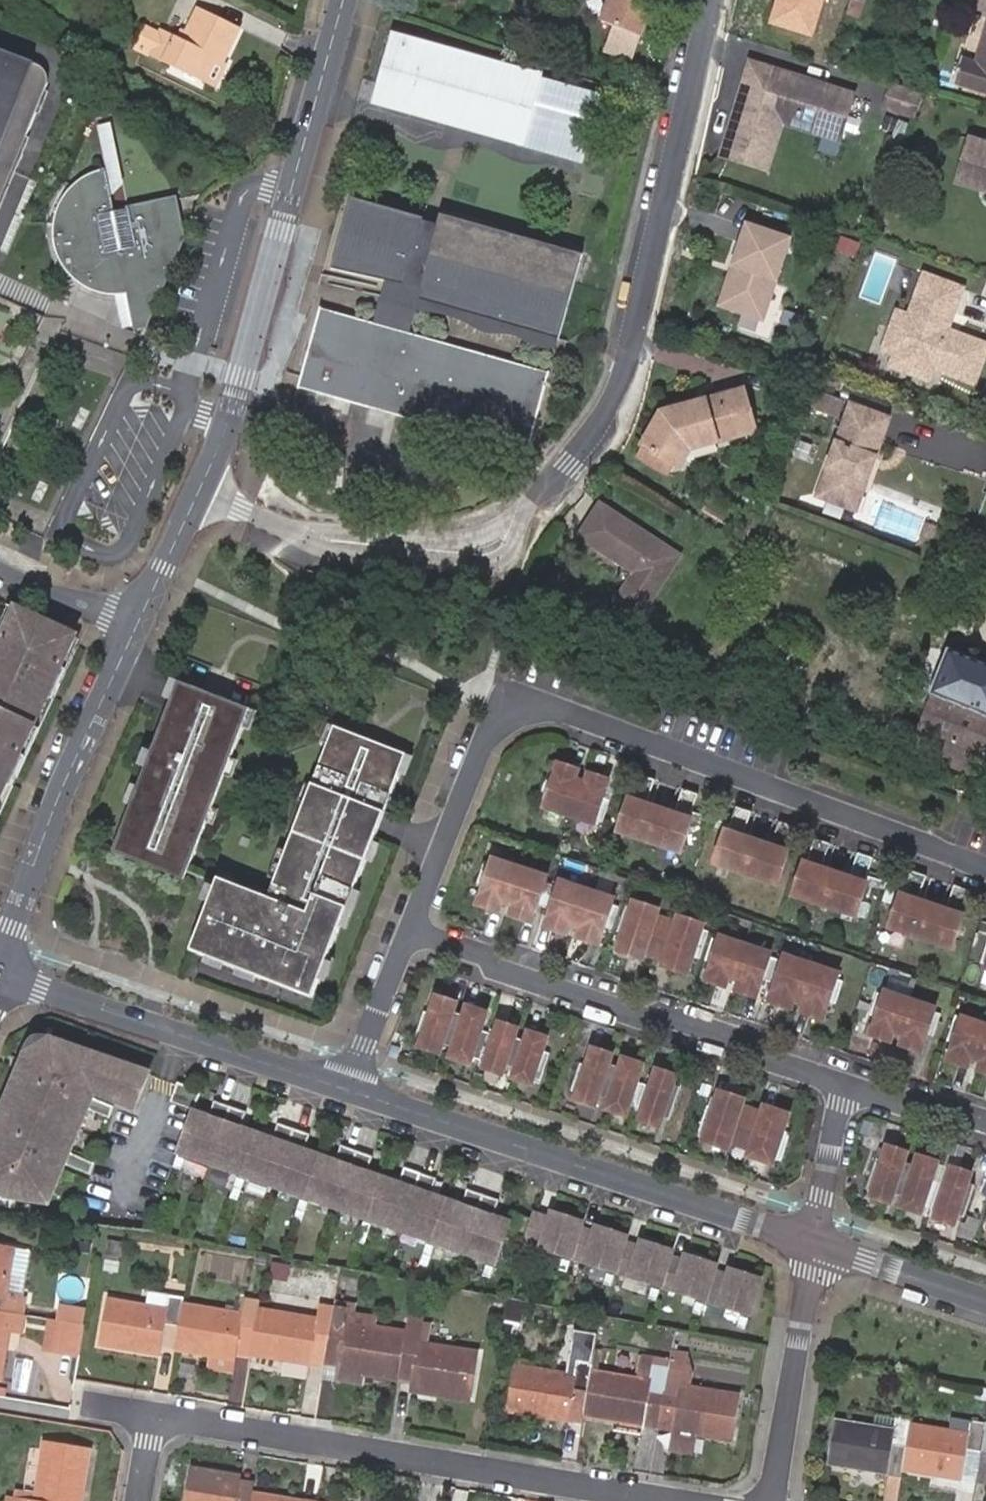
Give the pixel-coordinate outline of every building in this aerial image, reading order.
[(641,63),(668,3),(660,0),(621,0),(612,20),(620,24),(609,49),(641,63)] [(767,21),(811,36),(823,0),(774,0),(767,21)] [(850,0),(842,0),(838,16),(849,20),(854,1),(850,0)] [(148,57),(205,83),(217,55),(224,58),(239,27),(199,9),(185,39),(144,21),(130,49),(148,57)] [(968,64),(952,59),(944,80),(985,94),(985,11),(968,64)] [(394,25),(383,74),(587,128),(600,82),(394,25)] [(49,83),(49,78),(47,72),(44,67),(39,63),(33,61),(31,65),(0,53),(0,201),(49,83)] [(217,55),(205,83),(211,86),(224,58),(217,55)] [(847,96),(744,65),(716,157),(751,168),(768,110),(775,107),(792,112),(795,119),(836,132),(847,96)] [(587,128),(383,74),(374,106),(578,160),(587,128)] [(917,98),(885,88),(878,110),(908,120),(917,98)] [(768,110),(751,168),(762,171),(775,125),(832,143),(836,132),(795,119),(792,112),(775,107),(768,110)] [(105,212),(121,209),(103,120),(87,123),(96,167),(105,212)] [(955,164),(969,168),(964,185),(968,192),(985,197),(985,149),(962,141),(955,164)] [(969,168),(955,164),(949,186),(968,192),(964,185),(969,168)] [(105,212),(96,167),(77,174),(66,182),(54,198),(49,210),(47,223),(47,236),(50,249),(59,267),(73,281),(91,289),(108,292),(122,291),(128,294),(127,322),(138,323),(171,245),(172,218),(168,199),(121,209),(105,212)] [(416,210),(343,190),(324,262),(379,274),(413,281),(411,292),(553,331),(565,288),(407,245),(416,210)] [(565,288),(574,252),(416,210),(407,245),(565,288)] [(782,243),(740,229),(712,310),(754,324),(782,243)] [(411,292),(413,281),(379,274),(369,318),(379,321),(403,328),(411,292)] [(917,274),(902,315),(890,310),(883,330),(899,335),(890,359),(909,366),(904,378),(924,385),(928,373),(969,388),(985,346),(943,331),(959,290),(917,274)] [(112,324),(127,322),(128,294),(122,291),(108,292),(112,324)] [(291,386),(520,451),(543,368),(379,321),(369,318),(313,302),(291,386)] [(899,335),(883,330),(874,353),(885,358),(881,369),(904,378),(909,366),(890,359),(899,335)] [(702,438),(703,446),(745,436),(734,394),(654,412),(632,446),(661,466),(675,444),(702,438)] [(834,398),(824,394),(817,414),(827,418),(834,398)] [(882,416),(844,401),(809,492),(847,507),(882,416)] [(680,451),(703,446),(702,438),(675,444),(661,466),(668,470),(680,451)] [(654,476),(661,466),(632,446),(624,457),(654,476)] [(638,618),(660,556),(575,522),(562,554),(620,577),(609,607),(638,618)] [(938,530),(929,526),(923,540),(933,544),(938,530)] [(74,630),(18,604),(4,635),(0,633),(0,790),(74,630)] [(866,745),(963,785),(985,727),(985,676),(938,656),(911,723),(900,719),(895,732),(875,723),(866,745)] [(186,872),(250,710),(179,682),(115,844),(186,872)] [(312,998),(406,756),(335,728),(268,899),(218,879),(190,951),(312,998)] [(599,818),(606,796),(600,794),(606,776),(586,770),(583,779),(572,776),(576,766),(555,760),(550,778),(543,776),(536,797),(543,799),(541,804),(591,821),(593,816),(599,818)] [(677,850),(688,816),(686,815),(694,791),(679,786),(670,810),(643,801),(651,777),(636,772),(628,796),(626,795),(614,830),(677,850)] [(774,882),(785,848),(783,847),(791,822),(776,817),(768,842),(740,833),(748,808),(733,804),(725,828),(723,827),(712,861),(774,882)] [(853,914),(864,880),(862,879),(870,855),(855,850),(847,875),(819,866),(827,841),(812,836),(804,861),(801,860),(790,894),(853,914)] [(604,925),(612,899),(606,897),(607,895),(556,878),(555,883),(542,878),(543,873),(493,857),(492,862),(485,860),(477,883),(484,886),(478,903),(498,910),(501,900),(511,904),(508,914),(528,920),(534,902),(547,906),(541,924),(561,931),(564,922),(575,925),(571,935),(591,941),(597,923),(604,925)] [(950,947),(961,913),(958,911),(966,887),(951,882),(943,907),(915,898),(924,873),(908,868),(900,893),(898,892),(887,926),(950,947)] [(706,927),(700,925),(702,921),(677,913),(674,920),(654,914),(657,906),(632,898),(630,902),(624,900),(615,929),(621,931),(615,949),(640,957),(643,949),(662,956),(660,964),(685,972),(691,954),(697,956),(706,927)] [(833,968),(783,951),(782,956),(769,951),(770,949),(720,932),(719,935),(712,933),(704,958),(710,960),(704,978),(724,985),(727,976),(738,979),(734,989),(755,995),(761,977),(773,981),(767,999),(787,1006),(790,996),(801,1000),(798,1009),(818,1016),(824,998),(830,1000),(839,974),(832,972),(833,968)] [(934,1003),(883,986),(882,989),(876,987),(867,1012),(874,1014),(868,1032),(888,1039),(891,1030),(901,1033),(898,1043),(918,1049),(924,1031),(930,1033),(939,1008),(932,1005),(934,1003)] [(540,1053),(545,1036),(526,1029),(522,1039),(512,1035),(515,1026),(495,1019),(491,1032),(477,1027),(483,1010),(463,1003),(460,1013),(449,1009),(453,999),(433,993),(427,1011),(421,1009),(412,1036),(418,1038),(416,1044),(436,1050),(439,1041),(449,1045),(446,1054),(466,1061),(468,1054),(482,1058),(480,1065),(500,1072),(503,1062),(513,1066),(510,1075),(530,1082),(532,1075),(539,1077),(546,1056),(540,1053)] [(960,1012),(959,1014),(953,1012),(944,1038),(951,1040),(945,1058),(965,1065),(968,1055),(978,1058),(975,1068),(985,1072),(985,1020),(960,1012)] [(53,1044),(28,1059),(25,1066),(31,1069),(26,1080),(20,1078),(18,1084),(25,1086),(7,1129),(0,1126),(0,1133),(4,1134),(0,1143),(0,1199),(13,1205),(45,1209),(51,1193),(58,1196),(68,1172),(90,1182),(95,1170),(73,1161),(91,1117),(113,1126),(117,1115),(96,1106),(98,1100),(140,1115),(152,1078),(53,1044)] [(632,1085),(637,1067),(618,1060),(615,1070),(604,1066),(607,1057),(588,1050),(582,1067),(575,1066),(568,1087),(574,1089),(572,1097),(592,1103),(595,1094),(605,1097),(602,1107),(622,1113),(625,1106),(638,1111),(635,1118),(655,1125),(659,1115),(665,1117),(674,1090),(668,1088),(671,1078),(651,1072),(645,1089),(632,1085)] [(26,1080),(31,1069),(25,1066),(20,1078),(26,1080)] [(25,1086),(18,1084),(0,1126),(7,1129),(25,1086)] [(199,1117),(206,1097),(181,1089),(175,1109),(199,1117)] [(780,1129),(786,1112),(761,1103),(759,1112),(739,1105),(741,1097),(717,1089),(711,1106),(704,1104),(695,1131),(702,1133),(700,1139),(724,1148),(728,1138),(747,1145),(744,1154),(769,1163),(771,1157),(777,1159),(787,1132),(780,1129)] [(466,1212),(435,1201),(441,1184),(409,1173),(403,1190),(371,1179),(377,1163),(345,1151),(340,1168),(308,1157),(314,1140),(282,1129),(276,1146),(245,1135),(250,1119),(219,1108),(213,1124),(197,1118),(182,1160),(501,1270),(511,1239),(531,1246),(530,1249),(755,1321),(766,1284),(735,1275),(728,1298),(714,1294),(721,1270),(691,1261),(683,1284),(670,1280),(677,1257),(647,1247),(639,1270),(624,1266),(632,1242),(601,1232),(594,1256),(580,1252),(588,1228),(557,1218),(555,1225),(539,1220),(538,1225),(518,1219),(515,1229),(498,1223),(504,1206),(472,1195),(466,1212)] [(873,1159),(864,1187),(870,1189),(868,1195),(888,1202),(891,1192),(902,1196),(899,1205),(919,1211),(921,1204),(934,1209),(932,1216),(952,1222),(955,1213),(961,1215),(972,1183),(966,1181),(969,1171),(949,1165),(943,1183),(929,1178),(935,1161),(916,1154),(912,1163),(902,1160),(905,1151),(885,1144),(879,1161),(873,1159)] [(52,1210),(58,1196),(51,1193),(45,1209),(52,1210)] [(344,1278),(335,1276),(329,1311),(324,1339),(336,1342),(331,1371),(330,1378),(359,1384),(361,1377),(393,1383),(394,1381),(397,1360),(401,1339),(402,1329),(372,1324),(374,1315),(352,1311),(354,1302),(341,1300),(344,1278)] [(178,1307),(179,1298),(165,1295),(162,1312),(103,1301),(95,1345),(154,1356),(155,1348),(159,1327),(173,1330),(178,1307)] [(16,1318),(19,1300),(0,1297),(0,1315),(16,1318)] [(253,1313),(254,1306),(239,1303),(236,1317),(178,1307),(173,1330),(169,1351),(229,1361),(230,1353),(234,1332),(249,1334),(253,1313)] [(80,1313),(55,1308),(53,1324),(77,1329),(80,1313)] [(374,1315),(372,1324),(402,1329),(406,1311),(387,1308),(385,1317),(374,1315)] [(324,1339),(329,1311),(313,1309),(311,1323),(253,1313),(249,1334),(245,1356),(304,1366),(309,1337),(324,1339)] [(401,1339),(397,1360),(411,1362),(408,1384),(407,1384),(406,1391),(467,1402),(475,1356),(416,1346),(421,1323),(422,1314),(406,1311),(401,1339)] [(16,1318),(0,1315),(0,1329),(2,1329),(13,1331),(16,1318)] [(430,1325),(421,1323),(416,1346),(475,1356),(476,1352),(427,1343),(430,1325)] [(77,1329),(53,1324),(47,1354),(72,1358),(77,1329)] [(155,1348),(169,1351),(173,1330),(159,1327),(155,1348)] [(234,1332),(230,1353),(245,1356),(249,1334),(234,1332)] [(309,1337),(304,1366),(319,1368),(324,1339),(309,1337)] [(319,1368),(331,1371),(336,1342),(324,1339),(319,1368)] [(591,1379),(592,1369),(594,1357),(595,1351),(580,1348),(578,1362),(568,1360),(565,1376),(514,1367),(506,1416),(567,1426),(568,1425),(572,1397),(587,1400),(591,1379)] [(692,1360),(672,1356),(671,1366),(691,1369),(692,1360)] [(603,1358),(594,1357),(591,1379),(599,1380),(603,1358)] [(225,1361),(208,1358),(206,1371),(223,1374),(225,1361)] [(397,1360),(394,1381),(407,1384),(408,1384),(411,1362),(397,1360)] [(669,1376),(671,1368),(641,1363),(638,1387),(599,1380),(591,1379),(587,1400),(584,1423),(616,1428),(642,1432),(659,1435),(669,1377),(669,1376)] [(669,1376),(669,1377),(659,1435),(678,1438),(674,1459),(698,1463),(702,1442),(738,1448),(746,1405),(694,1396),(685,1395),(689,1378),(691,1369),(671,1366),(671,1368),(669,1376)] [(685,1395),(694,1396),(697,1380),(689,1378),(685,1395)] [(568,1425),(583,1427),(587,1400),(572,1397),(568,1425)] [(908,1455),(913,1423),(898,1420),(896,1436),(837,1426),(829,1470),(887,1480),(891,1452),(908,1455)] [(985,1435),(985,1427),(972,1425),(969,1441),(912,1432),(908,1455),(905,1476),(961,1485),(966,1456),(982,1459),(985,1435)] [(642,1432),(616,1428),(614,1441),(640,1445),(642,1432)] [(89,1452),(45,1444),(35,1500),(80,1500),(89,1452)] [(905,1476),(908,1455),(891,1452),(887,1480),(904,1482),(905,1476)] [(966,1456),(961,1485),(977,1488),(982,1459),(966,1456)] [(255,1499),(240,1496),(243,1481),(194,1471),(188,1500),(255,1500),(255,1499)] [(255,1499),(258,1484),(243,1481),(240,1496),(255,1499)]
